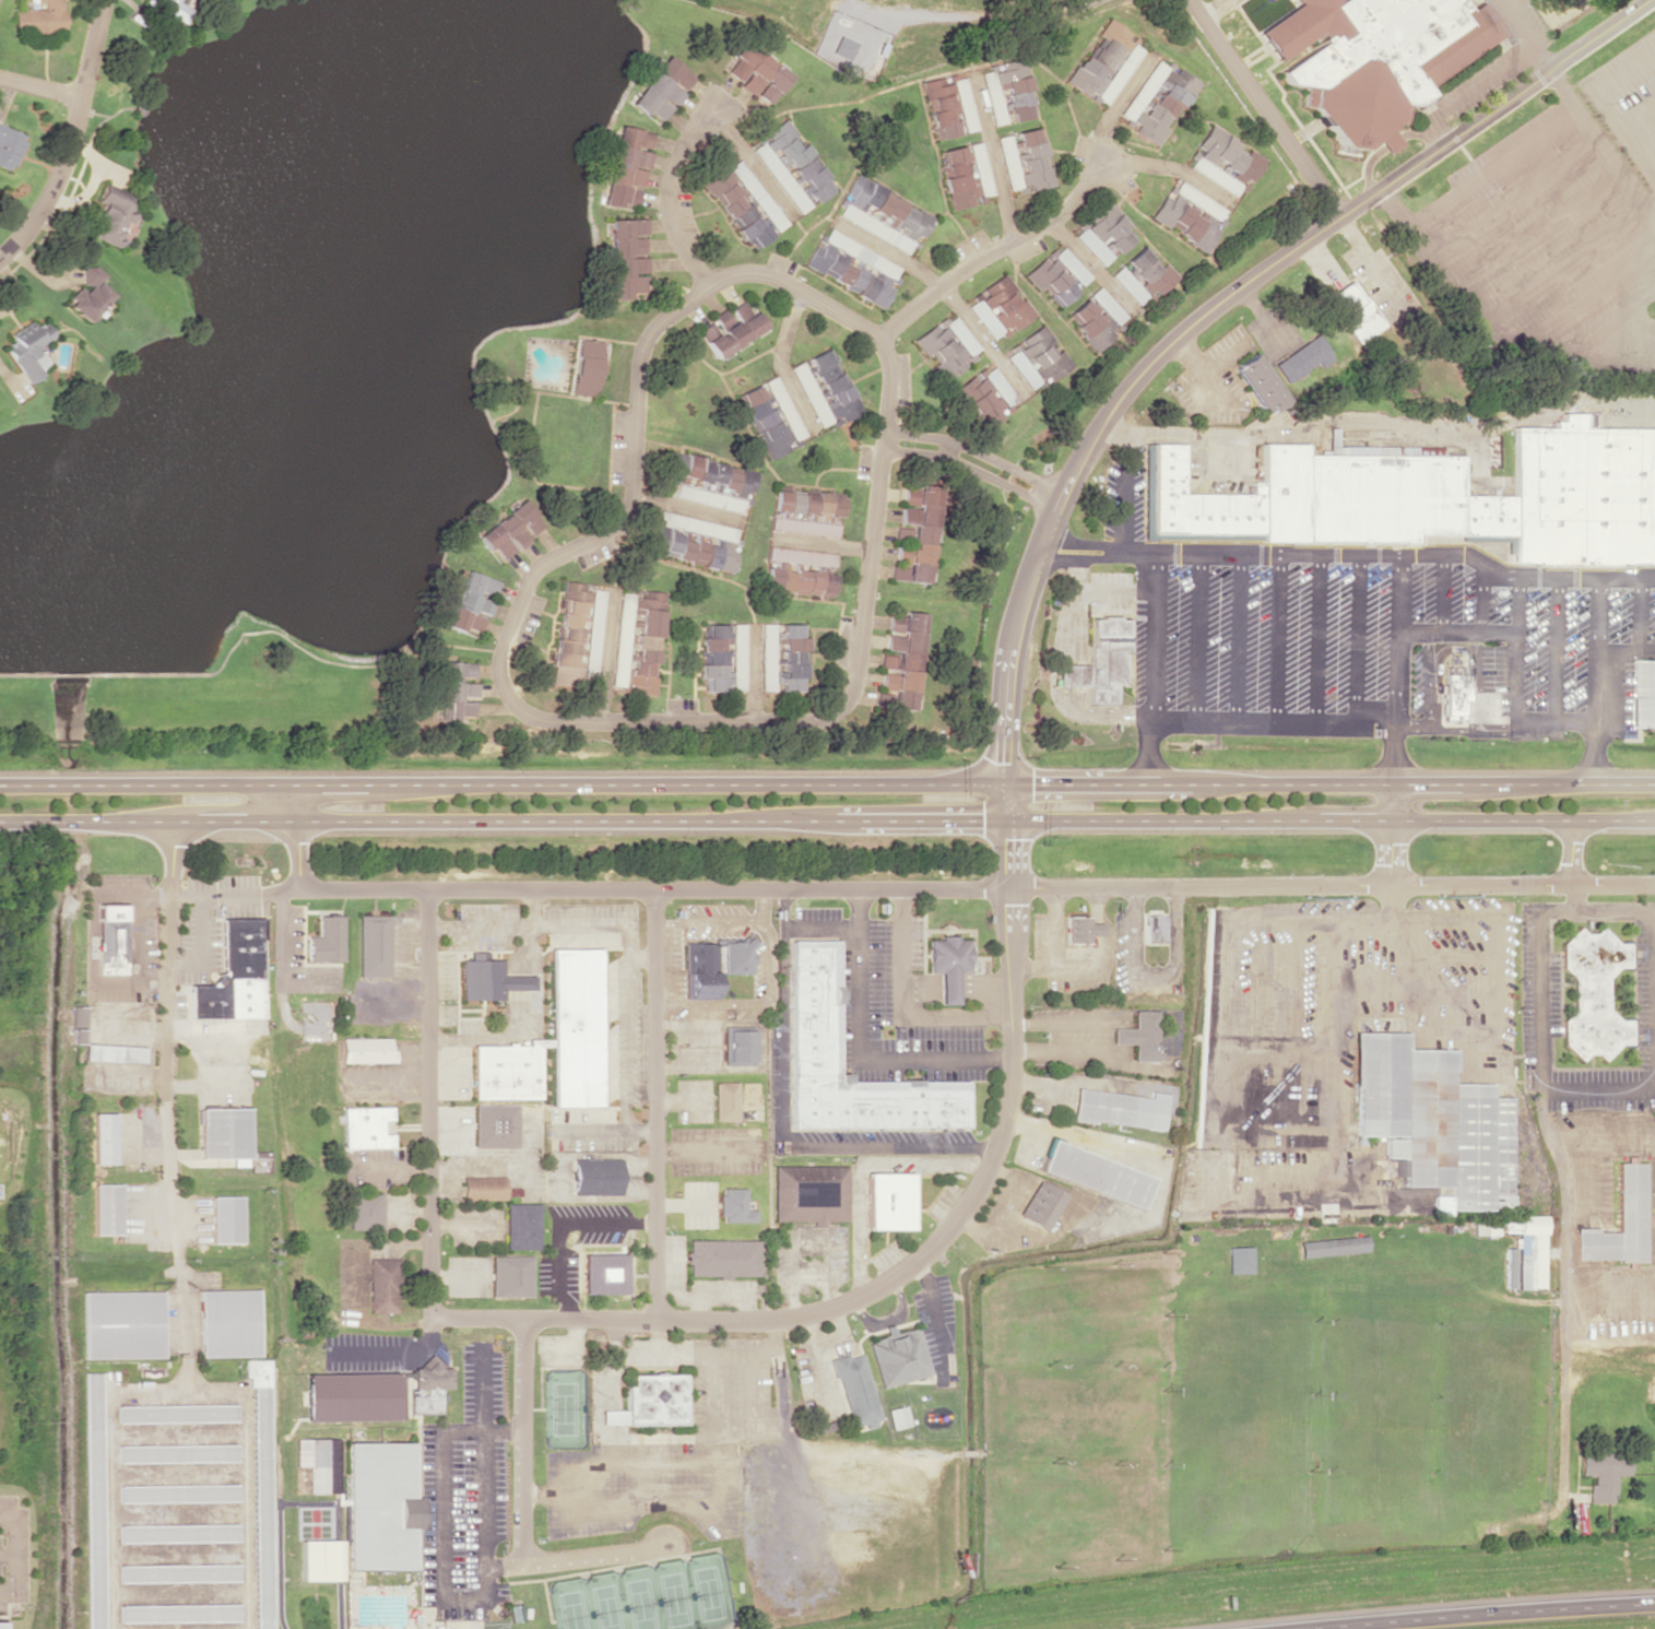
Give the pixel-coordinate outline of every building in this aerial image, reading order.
[(35,2),(43,2),(43,8),(13,8),(13,33),(62,33),(62,0),(35,0),(35,2)] [(190,8),(176,2),(177,0),(143,0),(142,3),(183,23),(190,8)] [(1298,3),(1295,0),(1459,0),(1466,10),(1477,2),(1499,33),(1420,87),(1425,93),(1409,103),(1408,101),(1403,122),(1394,121),(1352,150),(1337,146),(1309,104),(1307,105),(1300,105),(1303,85),(1285,82),(1277,71),(1322,40),(1315,31),(1274,59),(1256,32),(1298,3)] [(1107,103),(1146,45),(1107,18),(1097,34),(1099,35),(1067,83),(1084,95),(1088,91),(1107,103)] [(790,74),(741,40),(730,55),(735,58),(726,71),(740,81),(738,85),(753,96),(755,93),(770,103),(790,74)] [(693,76),(664,55),(630,101),(659,122),(670,106),(673,107),(684,92),(682,90),(693,76)] [(1120,114),(1137,124),(1132,131),(1154,146),(1196,80),(1157,56),(1120,114)] [(992,125),(1008,122),(1008,121),(1035,116),(1024,61),(981,70),(992,125)] [(976,129),(966,76),(956,78),(955,74),(922,80),(934,139),(957,134),(955,125),(963,123),(964,131),(976,129)] [(798,213),(810,204),(806,198),(810,195),(814,201),(832,189),(824,177),(826,175),(784,118),(748,144),(798,213)] [(11,171),(26,134),(0,124),(0,167),(11,171)] [(601,204),(618,207),(619,202),(636,205),(643,167),(646,167),(652,132),(615,125),(601,204)] [(1184,164),(1232,195),(1240,183),(1245,187),(1263,159),(1246,148),(1245,148),(1209,125),(1184,164)] [(1008,193),(1051,184),(1039,126),(1013,131),(1017,150),(1012,151),(1009,134),(996,137),(1008,193)] [(950,208),(985,201),(984,195),(992,193),(981,141),(965,144),(938,150),(950,208)] [(702,181),(749,249),(785,224),(738,156),(702,181)] [(837,216),(905,253),(915,234),(921,237),(931,218),(882,191),(883,188),(854,173),(843,193),(848,195),(837,216)] [(1148,217),(1165,227),(1203,250),(1216,229),(1211,226),(1222,207),(1179,181),(1169,198),(1162,194),(1148,217)] [(88,234),(115,247),(127,222),(137,200),(103,184),(95,201),(102,204),(88,234)] [(1135,234),(1104,200),(1085,218),(1088,221),(1073,235),(1101,265),(1135,234)] [(902,267),(825,226),(804,266),(881,307),(902,267)] [(1023,275),(1035,289),(1039,286),(1056,306),(1089,277),(1059,243),(1023,275)] [(1175,276),(1162,262),(1158,266),(1139,246),(1124,261),(1130,267),(1126,271),(1152,298),(1175,276)] [(86,322),(109,293),(95,282),(101,275),(89,266),(61,301),(86,322)] [(1136,304),(1146,295),(1119,266),(1109,275),(1136,304)] [(1032,316),(1004,274),(965,299),(990,337),(1005,327),(1008,331),(1032,316)] [(1383,324),(1350,279),(1325,297),(1358,342),(1383,324)] [(1127,318),(1097,286),(1063,317),(1093,349),(1127,318)] [(716,358),(765,328),(747,298),(728,310),(726,307),(711,316),(713,320),(698,330),(716,358)] [(25,384),(41,374),(38,369),(46,364),(35,346),(51,336),(42,322),(32,328),(28,321),(8,334),(12,341),(3,347),(25,384)] [(1028,387),(1040,379),(1044,384),(1070,365),(1059,349),(1051,354),(1045,345),(1052,339),(1040,324),(1013,343),(1016,348),(1005,356),(1028,387)] [(1331,357),(1319,335),(1272,360),(1284,382),(1331,357)] [(596,395),(599,340),(574,339),(571,394),(596,395)] [(818,430),(858,412),(830,348),(790,366),(818,430)] [(1285,399),(1253,352),(1231,367),(1263,413),(1285,399)] [(953,388),(982,430),(1002,416),(998,409),(1014,398),(990,363),(953,388)] [(766,459),(788,449),(785,442),(803,434),(776,375),(760,382),(760,383),(737,394),(766,459)] [(1595,427),(1654,427),(1654,563),(1511,562),(1511,534),(1414,533),(1412,542),(1261,540),(1261,533),(1148,532),(1149,442),(1182,444),(1182,493),(1261,494),(1261,442),(1304,444),(1304,457),(1459,456),(1459,494),(1511,495),(1512,427),(1552,427),(1552,420),(1560,420),(1561,412),(1595,412),(1595,427)] [(755,471),(737,467),(735,473),(723,470),(725,462),(670,451),(661,495),(741,511),(743,502),(748,503),(755,471)] [(928,583),(938,486),(920,484),(920,489),(904,487),(902,505),(900,525),(897,525),(894,560),(907,562),(907,566),(891,565),(890,579),(928,583)] [(770,530),(837,537),(838,524),(829,523),(829,515),(839,516),(841,496),(774,489),(770,530)] [(501,558),(515,548),(516,551),(530,541),(526,537),(542,525),(523,499),(475,534),(486,549),(491,546),(501,558)] [(735,527),(659,510),(650,553),(731,571),(736,551),(730,550),(735,527)] [(834,552),(768,545),(766,562),(832,569),(834,552)] [(763,591),(817,593),(817,597),(830,597),(832,571),(780,569),(780,566),(764,565),(763,591)] [(446,626),(461,631),(463,626),(479,631),(483,618),(470,614),(472,609),(489,614),(493,601),(474,595),(476,590),(492,595),(497,581),(464,570),(446,626)] [(604,590),(586,588),(587,583),(561,580),(551,684),(571,686),(571,679),(581,680),(581,678),(595,679),(604,590)] [(624,691),(654,694),(664,591),(633,588),(632,597),(635,597),(632,625),(638,626),(634,668),(627,667),(624,691)] [(624,686),(630,607),(618,606),(612,685),(624,686)] [(914,708),(924,613),(905,611),(904,616),(890,615),(886,652),(882,652),(880,668),(895,669),(893,695),(884,694),(883,705),(914,708)] [(1092,617),(1099,617),(1099,615),(1116,615),(1118,617),(1126,617),(1127,652),(1124,652),(1123,684),(1114,684),(1114,703),(1087,703),(1087,647),(1092,647),(1092,617)] [(729,623),(703,624),(704,653),(706,653),(706,662),(724,661),(724,643),(729,643),(729,623)] [(745,690),(745,623),(733,623),(732,690),(745,690)] [(761,690),(775,690),(806,690),(805,636),(803,636),(803,623),(777,623),(761,623),(761,690)] [(1643,659),(1654,659),(1654,724),(1643,724),(1643,659)] [(440,660),(438,720),(473,721),(474,683),(473,683),(473,661),(440,660)] [(704,691),(729,690),(728,676),(724,676),(723,663),(699,664),(700,678),(703,678),(704,691)] [(1442,673),(1456,673),(1457,665),(1467,665),(1467,701),(1465,701),(1465,713),(1440,713),(1440,694),(1437,694),(1438,684),(1442,684),(1442,673)] [(121,905),(123,972),(97,972),(96,904),(121,905)] [(1142,914),(1162,914),(1162,941),(1142,941),(1142,914)] [(1065,916),(1088,916),(1088,922),(1099,922),(1099,934),(1087,934),(1087,942),(1065,942),(1065,916)] [(221,918),(261,918),(263,1016),(187,1018),(188,984),(208,983),(222,969),(221,918)] [(321,920),(344,920),(344,965),(309,964),(309,940),(320,940),(321,920)] [(359,920),(391,921),(391,982),(359,982),(359,920)] [(1562,1044),(1580,1061),(1587,1054),(1595,1054),(1602,1061),(1618,1044),(1630,1044),(1630,1019),(1618,1019),(1608,1008),(1607,978),(1618,967),(1630,967),(1629,942),(1618,942),(1601,926),(1594,932),(1584,933),(1578,926),(1562,943),(1562,967),(1573,979),(1574,1009),(1562,1020),(1562,1044)] [(929,939),(941,939),(941,934),(957,934),(957,939),(968,939),(969,972),(957,972),(958,1003),(939,1003),(939,972),(929,972),(929,939)] [(683,941),(713,941),(713,937),(745,937),(747,936),(750,939),(754,942),(752,945),(752,972),(716,972),(716,998),(684,998),(683,941)] [(792,946),(838,946),(839,1087),(966,1087),(967,1134),(793,1134),(792,946)] [(474,1049),(530,1048),(529,1042),(553,1042),(553,953),(602,952),(604,1110),(554,1110),(554,1050),(541,1050),(542,1102),(474,1102),(474,1049)] [(461,964),(470,964),(470,956),(487,955),(487,964),(500,964),(501,980),(534,980),(534,993),(501,994),(501,1003),(461,1003),(461,964)] [(69,1004),(84,1005),(83,1029),(81,1028),(82,1043),(68,1042),(69,1004)] [(1133,1015),(1156,1016),(1157,1048),(1160,1048),(1160,1065),(1133,1066),(1133,1049),(1112,1049),(1112,1034),(1133,1034),(1133,1015)] [(723,1025),(753,1025),(753,1065),(723,1065),(723,1046),(723,1025)] [(1510,1209),(1511,1096),(1490,1096),(1490,1083),(1453,1083),(1454,1049),(1407,1048),(1407,1032),(1355,1032),(1354,1136),(1385,1136),(1385,1158),(1393,1158),(1392,1176),(1403,1176),(1403,1186),(1450,1186),(1449,1195),(1434,1195),(1434,1214),(1450,1214),(1450,1209),(1510,1209)] [(344,1042),(393,1042),(393,1054),(399,1054),(399,1067),(345,1069),(344,1042)] [(144,1050),(144,1067),(82,1063),(83,1048),(144,1050)] [(737,1081),(714,1081),(716,1121),(737,1120),(737,1081)] [(1077,1093),(1150,1102),(1151,1096),(1168,1099),(1163,1135),(1095,1125),(1095,1129),(1073,1125),(1077,1093)] [(198,1108),(248,1107),(249,1158),(199,1158),(198,1108)] [(476,1110),(520,1110),(520,1154),(476,1153),(476,1110)] [(345,1112),(393,1111),(394,1123),(383,1123),(383,1137),(394,1137),(394,1150),(345,1152),(345,1112)] [(90,1112),(111,1112),(113,1164),(91,1164),(90,1112)] [(1043,1173),(1054,1143),(1156,1182),(1145,1213),(1043,1173)] [(576,1161),(624,1161),(624,1199),(576,1199),(576,1161)] [(1642,1162),(1615,1162),(1616,1231),(1594,1231),(1594,1227),(1573,1228),(1573,1260),(1643,1259),(1642,1162)] [(772,1165),(846,1165),(847,1221),(772,1220),(772,1165)] [(864,1172),(914,1172),(915,1230),(864,1230),(864,1172)] [(464,1182),(507,1181),(507,1205),(464,1205),(464,1182)] [(91,1183),(118,1183),(119,1233),(92,1235),(91,1183)] [(1041,1183),(1069,1201),(1048,1236),(1020,1217),(1041,1183)] [(720,1196),(724,1196),(724,1190),(746,1190),(746,1212),(756,1212),(756,1225),(724,1225),(724,1217),(720,1218),(720,1196)] [(347,1192),(380,1192),(380,1229),(347,1229),(347,1192)] [(209,1195),(239,1195),(240,1242),(210,1242),(209,1195)] [(508,1208),(542,1208),(542,1254),(507,1254),(508,1208)] [(1544,1288),(1544,1215),(1502,1215),(1502,1232),(1516,1232),(1516,1288),(1544,1288)] [(1367,1251),(1366,1234),(1298,1241),(1299,1257),(1367,1251)] [(690,1242),(759,1243),(759,1279),(690,1280),(690,1242)] [(1227,1247),(1227,1273),(1251,1273),(1250,1246),(1227,1247)] [(1504,1287),(1512,1287),(1513,1247),(1505,1247),(1504,1287)] [(587,1256),(630,1256),(631,1298),(588,1298),(587,1256)] [(495,1260),(535,1260),(535,1301),(495,1301),(495,1260)] [(367,1264),(399,1264),(400,1299),(394,1299),(395,1319),(367,1320),(367,1264)] [(198,1289),(257,1288),(259,1356),(199,1357),(198,1289)] [(81,1291),(159,1290),(162,1358),(82,1359),(81,1291)] [(870,1350),(874,1349),(874,1346),(888,1342),(886,1333),(894,1331),(896,1338),(918,1333),(931,1381),(882,1394),(870,1350)] [(409,1414),(440,1413),(440,1389),(450,1389),(450,1367),(445,1367),(430,1351),(417,1366),(412,1367),(412,1389),(424,1389),(424,1394),(409,1394),(409,1414)] [(829,1366),(848,1360),(849,1364),(862,1360),(880,1427),(875,1428),(876,1432),(866,1435),(864,1430),(851,1433),(838,1384),(835,1384),(829,1366)] [(630,1373),(684,1373),(686,1426),(602,1427),(601,1409),(625,1408),(625,1385),(630,1385),(630,1373)] [(117,1404),(236,1402),(237,1421),(117,1423),(117,1404)] [(908,1425),(903,1405),(885,1409),(890,1429),(908,1425)] [(294,1438),(338,1438),(338,1491),(307,1492),(307,1465),(294,1465),(294,1438)] [(346,1442),(412,1441),(413,1497),(418,1497),(418,1527),(413,1526),(413,1571),(347,1572),(346,1442)] [(117,1443),(236,1443),(237,1462),(118,1464),(117,1443)] [(1589,1502),(1613,1503),(1614,1475),(1627,1475),(1627,1452),(1579,1451),(1579,1475),(1589,1475),(1589,1502)] [(118,1485),(237,1483),(238,1501),(118,1503),(118,1485)] [(118,1523),(237,1522),(237,1539),(118,1541),(118,1523)] [(341,1580),(341,1540),(299,1540),(299,1580),(341,1580)] [(119,1565),(238,1563),(238,1580),(119,1581),(119,1565)] [(119,1604),(239,1603),(239,1620),(119,1620),(119,1604)]
